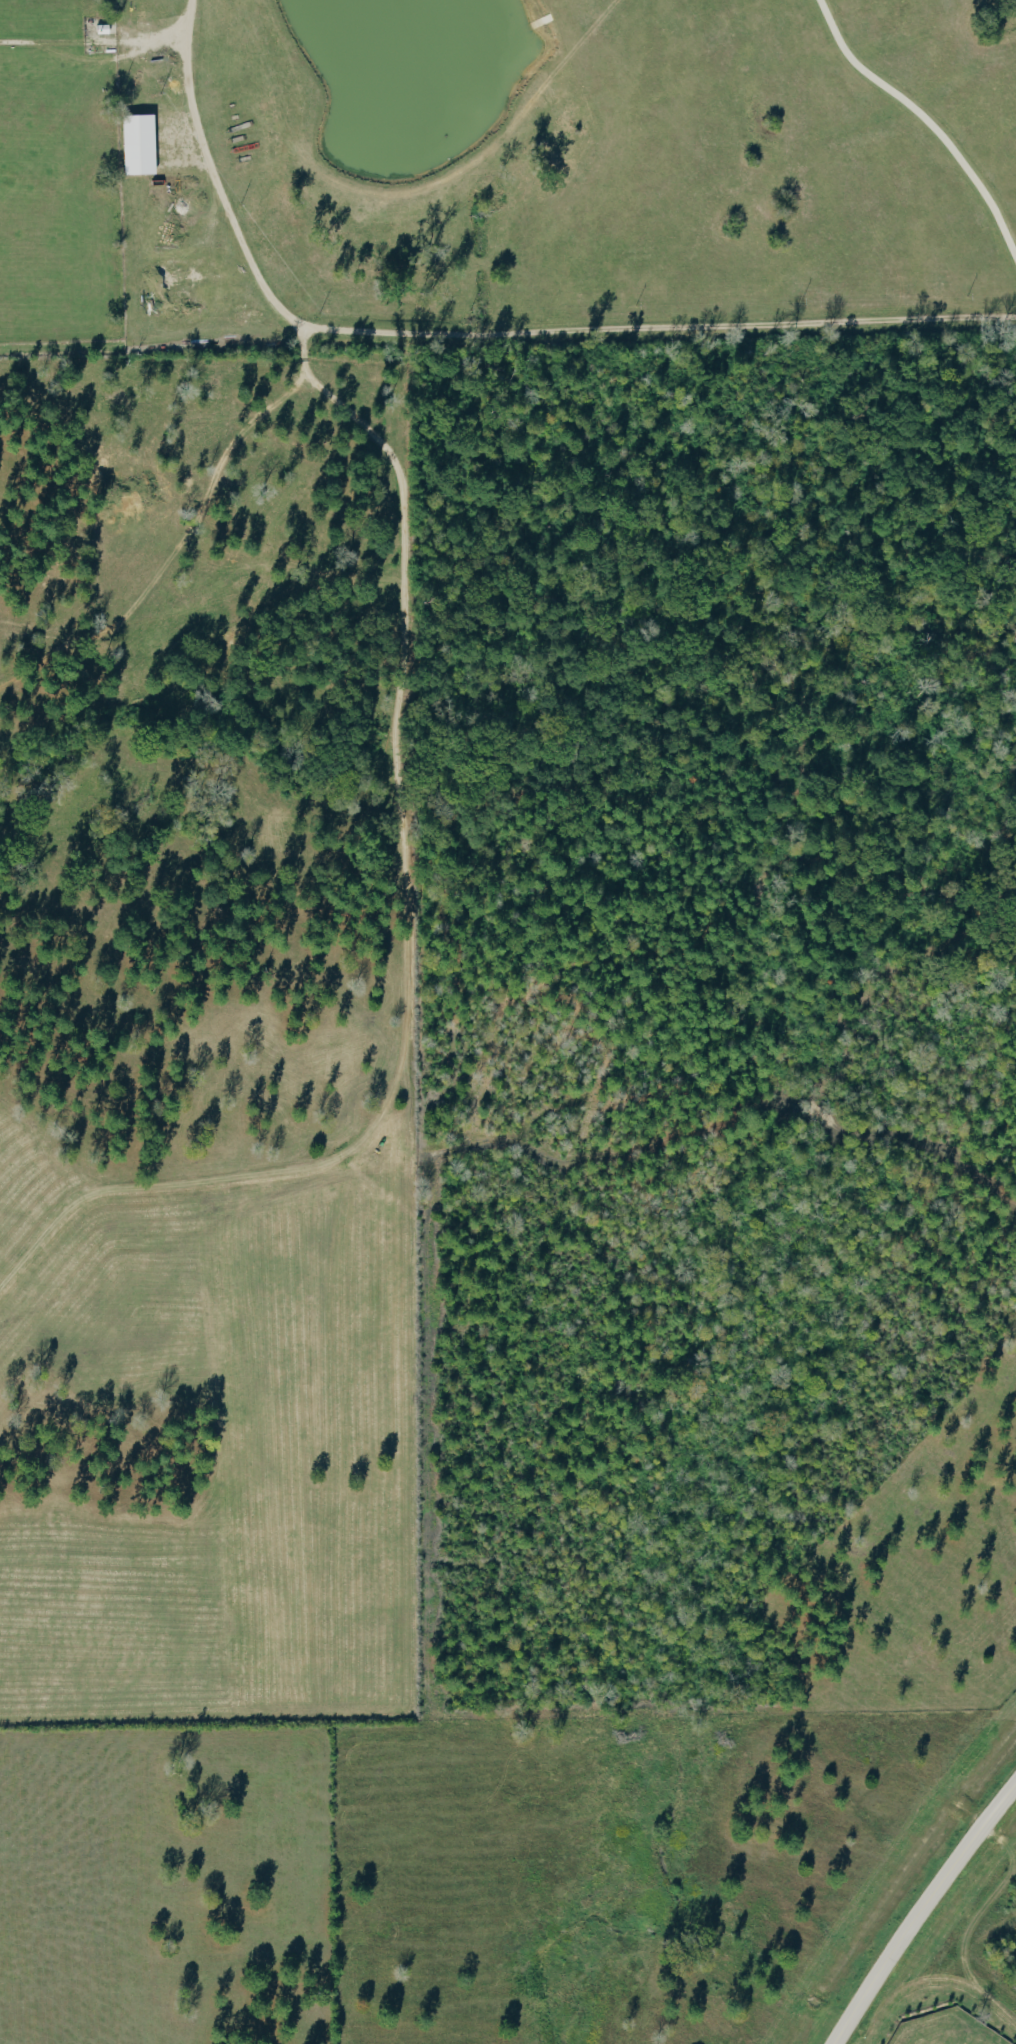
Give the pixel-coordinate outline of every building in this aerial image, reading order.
[(159,115),(127,116),(128,175),(160,175),(159,115)]
